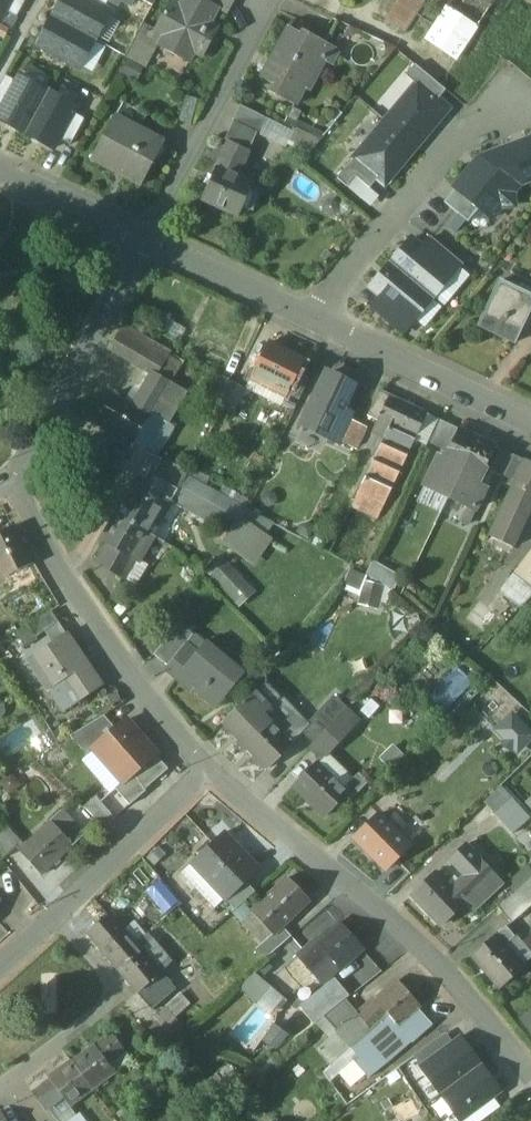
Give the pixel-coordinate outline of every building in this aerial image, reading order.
[(1,18),(5,11),(11,0),(0,0),(0,18),(1,18)] [(5,11),(17,17),(26,0),(11,0),(5,11)] [(53,17),(96,39),(111,12),(105,9),(88,0),(62,0),(53,17)] [(105,9),(109,0),(88,0),(105,9)] [(181,6),(172,1),(157,30),(156,31),(164,36),(159,46),(190,62),(195,52),(203,57),(216,34),(208,30),(219,9),(220,8),(206,0),(184,0),(181,6)] [(206,0),(220,8),(219,9),(228,14),(235,0),(206,0)] [(384,21),(404,33),(425,2),(422,0),(398,0),(384,21)] [(427,39),(457,59),(495,0),(452,0),(427,39)] [(96,39),(53,17),(38,45),(80,68),(96,39)] [(157,30),(146,24),(127,57),(147,68),(159,46),(164,36),(156,31),(157,30)] [(301,34),(289,27),(262,78),(273,84),(269,91),(295,105),(328,44),(302,31),(301,34)] [(414,66),(406,76),(417,85),(438,102),(446,93),(414,66)] [(20,77),(17,82),(3,108),(0,114),(0,120),(26,134),(48,92),(20,77)] [(3,108),(17,82),(6,77),(0,87),(0,107),(3,108)] [(417,85),(386,121),(417,147),(448,111),(438,102),(417,85)] [(76,106),(48,92),(26,134),(50,146),(54,148),(59,139),(72,113),(76,106)] [(198,99),(186,95),(179,120),(192,125),(198,99)] [(265,117),(241,106),(234,121),(258,132),(265,117)] [(72,113),(59,139),(72,145),(85,120),(72,113)] [(162,142),(116,117),(93,158),(139,183),(162,142)] [(386,121),(354,159),(378,178),(386,185),(417,147),(386,121)] [(321,139),(297,126),(288,142),(309,154),(321,139)] [(491,151),(525,181),(530,179),(530,138),(491,151)] [(249,150),(228,140),(217,166),(238,175),(249,150)] [(525,181),(491,151),(460,187),(494,217),(525,181)] [(354,159),(338,177),(361,199),(378,178),(354,159)] [(238,175),(217,166),(202,198),(240,215),(254,182),(238,175)] [(481,206),(460,187),(447,201),(469,220),(481,206)] [(423,248),(454,274),(462,264),(431,238),(423,248)] [(412,239),(391,263),(434,298),(454,274),(412,239)] [(391,263),(371,288),(413,323),(434,298),(391,263)] [(500,279),(478,325),(514,343),(528,315),(530,309),(530,294),(500,279)] [(405,333),(413,323),(382,297),(373,308),(405,333)] [(171,351),(123,324),(107,353),(150,377),(154,371),(158,373),(171,351)] [(304,362),(268,344),(253,374),(289,393),(304,362)] [(158,373),(154,371),(150,377),(134,405),(151,415),(151,416),(166,425),(185,390),(158,373)] [(354,386),(327,374),(303,425),(328,436),(330,437),(343,409),(354,386)] [(246,389),(235,383),(224,406),(235,412),(246,389)] [(427,414),(382,392),(369,417),(379,421),(373,433),(384,439),(352,505),(377,517),(427,414)] [(134,405),(114,393),(97,422),(133,444),(151,416),(151,415),(134,405)] [(355,415),(343,409),(330,437),(328,436),(326,439),(341,446),(343,442),(352,422),(355,415)] [(459,429),(440,419),(429,442),(448,452),(459,429)] [(365,428),(352,422),(343,442),(355,448),(365,428)] [(496,447),(459,429),(448,452),(444,459),(438,456),(433,467),(430,465),(429,468),(432,469),(424,485),(448,497),(458,478),(476,487),(478,484),(496,447)] [(515,456),(501,450),(490,471),(505,478),(515,456)] [(527,462),(515,456),(505,478),(502,483),(515,489),(527,462)] [(186,474),(163,461),(154,476),(177,489),(186,474)] [(527,462),(515,489),(492,535),(513,546),(530,509),(530,464),(527,462)] [(248,509),(186,474),(177,489),(178,490),(171,501),(182,508),(185,502),(234,529),(248,509)] [(138,479),(117,514),(149,533),(168,500),(171,501),(178,490),(177,489),(154,476),(148,486),(138,479)] [(476,487),(458,478),(448,497),(468,507),(474,510),(486,488),(478,484),(476,487)] [(468,507),(462,520),(468,524),(474,510),(468,507)] [(269,537),(253,526),(260,515),(248,509),(234,529),(227,540),(253,558),(269,537)] [(149,533),(117,514),(102,540),(113,547),(133,560),(134,559),(149,533)] [(0,533),(0,571),(4,578),(33,563),(14,525),(0,533)] [(510,565),(516,570),(524,578),(530,585),(530,546),(530,545),(510,565)] [(133,560),(113,547),(102,565),(125,579),(136,560),(134,559),(133,560)] [(205,572),(240,604),(255,587),(220,556),(205,572)] [(402,576),(374,561),(367,574),(395,589),(402,576)] [(376,593),(381,583),(348,570),(344,583),(361,589),(357,599),(367,603),(372,592),(376,593)] [(516,570),(509,578),(517,586),(524,578),(516,570)] [(54,610),(30,623),(38,636),(61,621),(54,610)] [(38,636),(30,623),(22,628),(22,629),(17,632),(27,644),(38,636)] [(68,632),(30,657),(51,689),(64,680),(77,701),(78,701),(103,685),(68,632)] [(197,653),(176,678),(177,679),(181,674),(195,685),(193,688),(217,707),(245,674),(206,642),(197,653)] [(186,644),(165,669),(176,678),(197,653),(186,644)] [(77,701),(64,680),(51,689),(65,709),(77,701)] [(267,683),(256,693),(254,691),(223,722),(268,768),(292,745),(292,744),(303,732),(309,726),(308,725),(267,683)] [(333,697),(308,725),(309,726),(303,732),(314,743),(346,708),(333,697)] [(346,708),(314,743),(326,754),(328,752),(358,720),(346,708)] [(516,752),(530,737),(530,735),(508,711),(492,726),(516,752)] [(104,715),(71,736),(88,756),(95,749),(94,748),(116,729),(104,715)] [(116,729),(94,748),(95,749),(124,782),(126,780),(146,763),(156,754),(126,720),(116,729)] [(354,778),(328,752),(326,754),(327,755),(318,763),(344,788),(354,778)] [(419,758),(397,780),(405,788),(427,767),(419,758)] [(146,763),(126,780),(134,790),(154,773),(146,763)] [(318,763),(294,786),(325,817),(349,793),(318,763)] [(354,778),(344,788),(349,793),(354,797),(369,782),(359,773),(354,778)] [(530,819),(500,786),(485,801),(515,833),(530,819)] [(62,811),(51,821),(73,845),(84,835),(62,811)] [(398,832),(380,814),(356,838),(386,868),(410,845),(409,844),(398,832)] [(413,818),(398,832),(409,844),(424,830),(413,818)] [(73,845),(51,821),(20,850),(42,874),(73,845)] [(4,859),(18,846),(0,827),(0,853),(4,859)] [(259,869),(225,832),(192,864),(225,899),(226,900),(246,882),(259,869)] [(503,883),(466,844),(450,860),(464,875),(452,887),(466,903),(474,911),(503,883)] [(225,899),(192,864),(182,873),(215,908),(225,899)] [(452,887),(437,872),(412,895),(442,925),(466,903),(452,887)] [(146,886),(164,913),(178,903),(160,877),(146,886)] [(288,878),(252,912),(273,934),(274,934),(282,926),(310,900),(288,878)] [(498,908),(512,923),(530,906),(530,878),(498,908)] [(246,882),(226,900),(235,910),(255,892),(246,882)] [(136,943),(111,913),(87,933),(113,963),(136,943)] [(340,924),(319,942),(317,939),(298,955),(323,984),(363,949),(340,924)] [(282,926),(274,934),(273,934),(262,944),(271,954),(292,936),(282,926)] [(515,937),(506,927),(498,934),(506,944),(515,937)] [(498,934),(472,956),(499,989),(525,967),(506,944),(498,934)] [(162,973),(136,943),(113,963),(138,993),(162,973)] [(271,954),(262,944),(256,949),(265,959),(271,954)] [(272,974),(292,952),(284,945),(264,968),(272,974)] [(240,985),(267,1013),(282,999),(255,971),(240,985)] [(162,973),(138,993),(153,1010),(176,990),(162,973)] [(349,996),(335,978),(301,1005),(316,1023),(349,996)] [(358,1013),(337,1031),(357,1054),(346,1063),(362,1082),(390,1060),(412,1040),(413,1041),(432,1025),(418,1009),(420,1007),(398,982),(377,1000),(375,997),(358,1013)] [(178,993),(163,1007),(173,1017),(188,1004),(178,993)] [(346,1000),(325,1017),(337,1031),(358,1013),(346,1000)] [(173,1017),(163,1007),(152,1017),(155,1021),(168,1036),(169,1037),(181,1026),(173,1017)] [(168,1036),(155,1021),(147,1029),(160,1043),(168,1036)] [(461,1038),(422,1067),(441,1093),(480,1065),(461,1038)] [(115,1039),(99,1052),(110,1067),(126,1054),(115,1039)] [(99,1052),(94,1045),(72,1061),(93,1089),(115,1073),(110,1067),(99,1052)] [(72,1061),(49,1078),(65,1100),(70,1106),(93,1089),(72,1061)] [(480,1065),(441,1093),(461,1120),(500,1091),(480,1065)] [(65,1100),(49,1079),(33,1092),(48,1112),(65,1100)] [(393,1104),(397,1120),(406,1120),(418,1118),(413,1098),(393,1104)]
